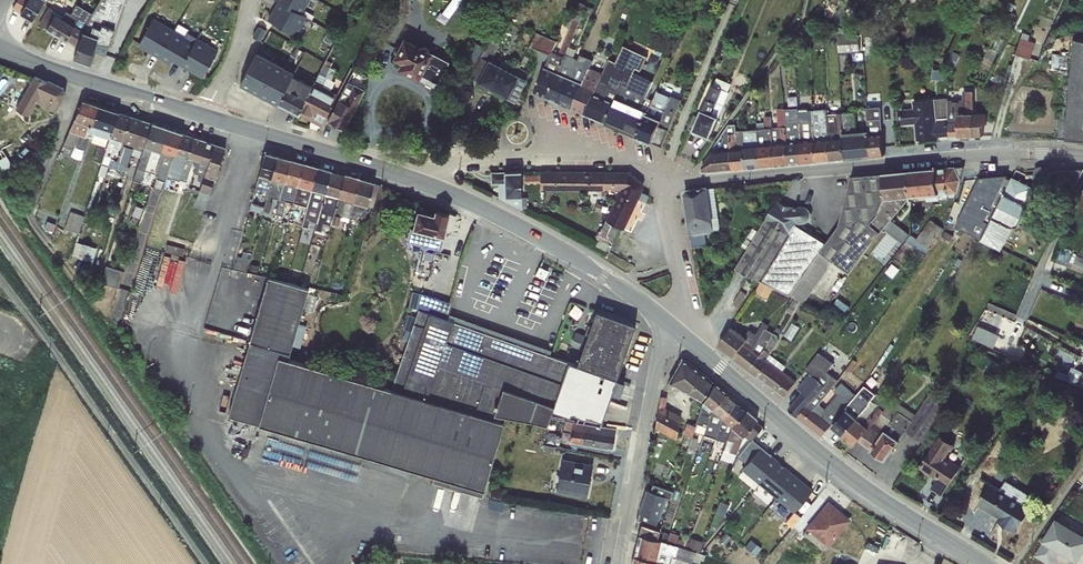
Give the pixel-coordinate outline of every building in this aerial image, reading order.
[(12,9),(20,13),(28,0),(17,0),(12,9)] [(20,13),(33,21),(45,0),(28,0),(20,13)] [(83,32),(98,37),(94,51),(105,55),(109,45),(115,29),(114,29),(124,0),(100,0),(92,13),(83,31),(83,32)] [(279,2),(268,20),(295,35),(315,0),(276,0),(279,2)] [(399,12),(411,12),(412,0),(400,0),(399,12)] [(79,19),(75,26),(83,31),(92,13),(76,3),(71,14),(79,19)] [(559,52),(565,55),(586,7),(579,4),(572,19),(571,18),(567,27),(570,28),(559,52)] [(605,5),(599,18),(609,23),(615,10),(605,5)] [(75,26),(79,19),(66,11),(63,16),(49,7),(39,24),(47,29),(55,14),(75,26)] [(593,9),(586,7),(585,13),(592,15),(593,9)] [(55,14),(47,29),(67,40),(75,26),(55,14)] [(173,59),(185,38),(153,19),(138,44),(151,52),(170,63),(173,59)] [(75,26),(67,40),(78,47),(83,32),(83,31),(75,26)] [(860,36),(837,27),(838,34),(839,53),(860,52),(859,37),(860,36)] [(1001,27),(998,33),(1006,36),(1009,30),(1001,27)] [(83,32),(78,47),(74,58),(89,64),(94,51),(98,37),(83,32)] [(185,38),(173,59),(190,69),(190,68),(203,76),(218,51),(197,39),(197,38),(188,33),(185,38)] [(565,55),(559,52),(558,55),(552,52),(557,42),(536,33),(529,46),(550,54),(545,67),(545,68),(558,73),(564,58),(565,55)] [(578,59),(576,64),(589,69),(583,84),(596,90),(600,81),(603,74),(608,64),(610,60),(617,43),(611,41),(607,51),(608,51),(607,55),(608,55),(604,62),(601,61),(599,66),(597,65),(598,63),(592,61),(597,50),(602,39),(596,36),(593,35),(583,55),(581,54),(578,59)] [(1049,35),(1044,46),(1056,39),(1049,35)] [(422,75),(433,54),(433,52),(403,37),(392,59),(400,63),(397,69),(419,80),(422,75)] [(1020,38),(1014,53),(1029,58),(1035,43),(1020,38)] [(480,56),(469,78),(476,81),(488,60),(491,61),(498,45),(488,40),(484,47),(480,56)] [(1072,40),(1064,123),(1066,123),(1064,140),(1082,142),(1082,41),(1072,40)] [(480,56),(484,47),(476,42),(461,70),(469,74),(467,77),(469,78),(480,56)] [(616,65),(633,73),(636,65),(643,68),(648,56),(625,46),(617,63),(616,65)] [(953,52),(946,64),(953,68),(959,55),(953,52)] [(277,103),(292,75),(293,73),(256,53),(240,83),(277,103)] [(433,54),(422,75),(430,79),(441,58),(433,54)] [(519,76),(507,97),(515,101),(526,80),(525,80),(530,72),(523,69),(528,57),(524,55),(514,73),(519,76)] [(564,58),(558,73),(572,79),(573,73),(572,72),(576,64),(578,59),(565,55),(564,58)] [(849,55),(840,55),(841,71),(850,71),(849,55)] [(322,86),(330,90),(335,82),(331,80),(336,70),(330,67),(332,63),(325,59),(318,73),(326,77),(322,86)] [(488,60),(476,81),(476,82),(507,98),(507,97),(519,76),(514,73),(491,61),(488,60)] [(603,74),(600,81),(607,84),(612,74),(616,65),(617,63),(610,60),(608,64),(603,74)] [(573,73),(572,79),(583,84),(589,69),(576,64),(572,72),(573,73)] [(596,90),(594,94),(615,102),(617,98),(620,91),(619,91),(622,84),(627,86),(633,73),(616,65),(612,74),(607,84),(600,81),(596,90)] [(558,73),(545,68),(534,93),(548,99),(558,73)] [(939,68),(931,69),(932,80),(940,79),(939,68)] [(305,99),(298,114),(321,126),(337,94),(330,90),(322,86),(326,77),(318,73),(315,80),(312,86),(305,99)] [(558,73),(548,99),(559,104),(572,79),(558,73)] [(620,91),(617,98),(642,109),(641,110),(648,113),(652,103),(645,100),(653,82),(653,81),(633,73),(627,86),(622,84),(619,91),(620,91)] [(292,75),(277,103),(298,114),(305,99),(312,86),(292,75)] [(16,109),(27,115),(29,116),(36,103),(40,95),(60,104),(65,92),(64,89),(47,80),(46,81),(33,76),(24,93),(16,107),(15,109),(16,109)] [(722,90),(730,93),(734,83),(717,76),(713,85),(722,90)] [(572,79),(559,104),(571,109),(583,84),(572,79)] [(695,116),(699,118),(702,110),(703,111),(708,99),(713,85),(708,82),(695,116)] [(345,101),(338,98),(326,121),(328,122),(327,124),(342,132),(344,129),(365,90),(354,84),(352,88),(345,101)] [(583,84),(571,109),(585,114),(594,94),(596,90),(583,84)] [(345,101),(352,88),(346,85),(338,98),(345,101)] [(703,111),(719,118),(730,93),(722,90),(713,85),(708,99),(703,111)] [(13,87),(5,100),(16,107),(24,93),(13,87)] [(948,118),(948,121),(959,121),(959,114),(974,114),(974,91),(966,92),(963,92),(963,101),(948,101),(948,118)] [(648,113),(648,114),(662,120),(653,143),(662,146),(669,130),(682,100),(672,96),(671,97),(657,92),(655,98),(652,103),(648,113)] [(594,94),(585,114),(607,123),(615,102),(594,94)] [(40,95),(36,103),(55,113),(60,104),(40,95)] [(615,102),(607,123),(638,137),(648,114),(648,113),(641,110),(642,109),(617,98),(615,102)] [(937,119),(948,118),(948,101),(948,98),(935,99),(937,119)] [(937,119),(935,99),(912,101),(913,108),(900,110),(902,126),(915,124),(917,141),(940,138),(949,137),(948,121),(948,118),(937,119)] [(74,119),(93,125),(99,106),(83,101),(74,119)] [(772,128),(773,143),(787,142),(786,127),(785,109),(784,108),(784,103),(777,104),(777,109),(778,117),(771,118),(772,128)] [(93,125),(95,126),(112,132),(113,132),(119,112),(99,106),(93,125)] [(869,132),(869,134),(883,133),(882,119),(881,107),(867,108),(868,120),(869,132)] [(786,127),(787,142),(801,140),(800,126),(798,108),(785,109),(786,127)] [(27,115),(16,109),(12,116),(24,121),(27,115)] [(814,125),(815,139),(829,138),(827,114),(827,109),(813,110),(814,125)] [(699,118),(693,130),(693,131),(711,138),(719,118),(703,111),(702,110),(699,118)] [(800,126),(801,140),(815,139),(814,125),(813,110),(808,111),(806,111),(807,126),(800,126)] [(112,132),(109,140),(120,143),(130,116),(119,112),(113,132),(112,132)] [(842,114),(843,134),(855,133),(854,113),(842,114)] [(974,114),(975,136),(983,136),(983,125),(987,125),(987,113),(974,114)] [(648,114),(638,137),(653,143),(662,120),(648,114)] [(827,114),(829,138),(843,137),(843,134),(842,114),(827,114)] [(948,121),(949,137),(975,136),(974,114),(959,114),(959,121),(948,121)] [(120,143),(133,148),(142,120),(130,116),(120,143)] [(699,118),(695,116),(689,129),(693,130),(699,118)] [(758,129),(759,144),(773,143),(772,128),(771,118),(771,116),(764,117),(765,122),(757,123),(758,129)] [(93,125),(74,119),(69,131),(63,145),(59,154),(61,154),(58,161),(61,162),(59,168),(64,170),(66,165),(70,166),(73,159),(77,150),(75,150),(76,147),(85,149),(89,138),(92,139),(95,126),(93,125)] [(142,120),(133,148),(143,150),(144,146),(151,149),(158,125),(152,123),(142,120)] [(158,125),(151,149),(161,152),(168,129),(158,125)] [(713,151),(730,149),(729,135),(736,135),(736,131),(736,125),(729,125),(714,146),(713,151)] [(95,126),(92,139),(103,143),(103,145),(99,143),(93,160),(102,163),(109,140),(112,132),(95,126)] [(161,152),(162,152),(173,157),(177,158),(178,157),(185,134),(168,129),(161,152)] [(743,131),(745,146),(759,144),(758,129),(743,131)] [(729,135),(730,149),(745,148),(745,146),(743,131),(736,131),(736,135),(729,135)] [(843,134),(843,137),(846,160),(871,158),(869,134),(869,132),(855,133),(843,134)] [(869,134),(871,158),(885,156),(883,133),(869,134)] [(185,134),(178,157),(187,160),(188,157),(197,160),(203,140),(185,134)] [(829,138),(831,161),(846,160),(843,137),(829,138)] [(815,139),(816,162),(831,161),(829,138),(815,139)] [(801,140),(803,164),(816,162),(815,139),(801,140)] [(109,140),(102,163),(100,168),(107,170),(106,172),(113,174),(115,168),(122,171),(123,166),(127,167),(133,148),(120,143),(109,140)] [(203,140),(197,160),(201,161),(200,164),(207,167),(214,144),(203,140)] [(787,142),(789,165),(803,164),(801,140),(787,142)] [(0,148),(0,163),(11,181),(13,180),(17,187),(26,181),(18,167),(29,161),(27,159),(30,157),(26,151),(19,154),(12,141),(4,146),(0,148)] [(773,143),(775,166),(789,165),(787,142),(773,143)] [(759,144),(761,168),(775,166),(773,143),(759,144)] [(207,167),(204,177),(215,180),(225,148),(214,144),(207,167)] [(745,146),(745,148),(746,169),(761,168),(759,144),(745,146)] [(138,167),(133,180),(141,182),(145,170),(155,173),(162,152),(161,152),(151,149),(144,146),(143,150),(138,167)] [(133,148),(127,167),(130,167),(126,178),(133,180),(138,167),(143,150),(133,148)] [(730,149),(733,170),(746,169),(745,148),(730,149)] [(730,149),(713,151),(702,167),(704,172),(733,170),(730,149)] [(162,152),(155,173),(157,174),(156,179),(153,188),(163,191),(165,184),(168,173),(173,157),(162,152)] [(259,175),(272,179),(278,156),(265,153),(259,175)] [(278,156),(272,179),(284,182),(285,182),(291,160),(278,156)] [(168,173),(165,184),(169,186),(166,194),(178,198),(181,190),(183,191),(187,179),(182,177),(184,171),(188,160),(187,160),(178,157),(177,158),(173,157),(168,173)] [(188,160),(184,171),(190,173),(193,163),(197,164),(193,173),(204,177),(207,167),(200,164),(201,161),(197,160),(188,157),(187,160),(188,160)] [(291,160),(285,182),(298,186),(304,163),(291,160)] [(304,163),(298,186),(311,190),(318,167),(304,163)] [(318,167),(311,190),(325,193),(332,171),(318,167)] [(936,169),(939,195),(957,193),(958,193),(962,179),(961,178),(956,167),(936,169)] [(956,167),(961,178),(964,167),(956,167)] [(909,172),(911,197),(939,195),(936,169),(909,172)] [(332,171),(325,193),(338,197),(345,174),(332,171)] [(505,198),(504,173),(504,171),(490,172),(490,184),(498,184),(498,198),(522,209),(522,197),(505,198)] [(540,184),(541,171),(524,171),(524,184),(540,184)] [(541,171),(540,184),(540,189),(601,190),(619,190),(616,195),(604,220),(605,220),(620,226),(624,228),(626,224),(636,202),(638,198),(641,193),(644,188),(643,183),(628,172),(541,171)] [(505,198),(522,197),(521,172),(504,173),(505,198)] [(871,224),(881,232),(905,204),(911,197),(909,172),(884,174),(886,199),(884,199),(878,215),(871,224)] [(338,197),(338,198),(353,202),(359,178),(345,174),(338,197)] [(886,199),(884,174),(852,177),(840,225),(828,243),(821,252),(850,273),(873,241),(881,232),(871,224),(878,215),(884,199),(886,199)] [(272,179),(259,175),(254,194),(267,198),(267,196),(268,195),(272,179)] [(215,180),(204,177),(199,190),(210,194),(215,180)] [(359,178),(353,202),(359,204),(368,206),(371,196),(374,183),(374,182),(359,178)] [(1004,194),(982,240),(1002,250),(1007,240),(1013,228),(1019,226),(1026,210),(1025,204),(1033,188),(1012,178),(1004,194)] [(272,179),(268,195),(279,199),(284,182),(272,179)] [(284,182),(279,199),(275,213),(282,215),(285,204),(292,206),(293,202),(298,186),(285,182),(284,182)] [(374,183),(371,196),(376,198),(380,185),(374,182),(374,183)] [(298,186),(293,202),(307,206),(311,190),(298,186)] [(713,221),(709,189),(709,188),(684,191),(689,225),(712,222),(713,222),(713,221)] [(709,189),(713,221),(719,220),(715,188),(709,189)] [(311,190),(307,206),(301,226),(308,227),(314,208),(320,210),(325,193),(311,190)] [(325,193),(320,210),(315,229),(318,230),(320,221),(324,222),(327,212),(334,214),(338,198),(338,197),(325,193)] [(641,193),(638,198),(645,201),(648,196),(641,193)] [(911,197),(905,204),(940,200),(939,195),(911,197)] [(267,196),(267,198),(262,214),(261,214),(268,216),(274,199),(267,196)] [(338,198),(334,214),(332,222),(330,228),(337,229),(338,223),(340,220),(347,222),(348,217),(353,202),(338,198)] [(766,220),(792,234),(798,224),(803,224),(805,224),(807,223),(809,222),(810,219),(811,217),(811,213),(810,210),(808,208),(806,207),(803,207),(796,207),(778,201),(766,220)] [(69,202),(61,224),(65,226),(64,228),(78,233),(84,216),(82,215),(85,207),(69,202)] [(353,202),(348,217),(355,220),(359,204),(353,202)] [(636,202),(626,224),(632,228),(643,205),(636,202)] [(96,203),(94,211),(114,217),(116,209),(96,203)] [(444,237),(445,236),(450,212),(435,209),(434,214),(417,210),(414,225),(413,229),(444,237)] [(894,218),(887,227),(904,241),(911,232),(894,218)] [(620,226),(605,220),(597,238),(611,245),(620,226)] [(792,234),(766,220),(759,232),(753,228),(743,244),(742,246),(748,249),(736,268),(763,281),(764,279),(792,234)] [(911,235),(906,242),(917,249),(914,252),(922,258),(926,255),(930,248),(929,248),(934,241),(943,228),(931,220),(917,239),(911,235)] [(712,222),(689,225),(691,236),(692,245),(692,248),(708,245),(706,234),(709,234),(709,237),(715,236),(712,222)] [(413,229),(414,225),(409,224),(405,241),(421,245),(424,250),(419,269),(418,273),(428,276),(429,271),(435,248),(441,250),(442,250),(445,236),(444,237),(413,229)] [(821,252),(828,243),(798,224),(792,234),(764,279),(792,293),(821,252)] [(945,231),(941,239),(949,243),(951,241),(953,235),(945,231)] [(96,259),(99,245),(77,240),(74,254),(96,259)] [(178,290),(188,262),(167,255),(157,282),(178,290)] [(232,265),(220,260),(201,325),(247,338),(227,418),(479,499),(502,418),(390,386),(290,358),(311,284),(232,265)] [(102,279),(120,286),(127,269),(109,263),(102,279)] [(821,302),(829,283),(822,281),(814,299),(821,302)] [(774,287),(763,282),(759,290),(769,296),(774,287)] [(1022,306),(1019,313),(991,300),(981,321),(1019,339),(1024,328),(1032,332),(1036,323),(1033,322),(1037,313),(1022,306)] [(443,313),(419,305),(390,386),(502,418),(548,423),(567,358),(443,313)] [(640,321),(598,306),(580,362),(570,359),(553,416),(575,420),(601,424),(616,375),(620,377),(640,321)] [(982,341),(989,327),(980,322),(973,336),(982,341)] [(732,324),(716,341),(782,396),(798,384),(760,354),(746,343),(749,338),(732,324)] [(809,373),(785,402),(823,435),(832,425),(859,442),(886,460),(906,432),(922,441),(942,407),(927,399),(915,419),(877,391),(864,384),(856,391),(827,368),(833,361),(818,351),(803,369),(809,373)] [(722,385),(677,355),(669,380),(701,401),(693,425),(705,429),(705,433),(716,438),(724,442),(719,459),(734,465),(744,434),(750,440),(764,426),(722,385)] [(682,415),(658,403),(652,423),(674,437),(682,415)] [(618,429),(575,420),(571,440),(617,448),(618,429)] [(952,442),(941,435),(930,451),(927,449),(916,465),(947,486),(960,467),(943,456),(952,442)] [(813,487),(759,444),(740,467),(794,510),(813,487)] [(594,462),(561,457),(555,487),(589,494),(594,462)] [(1031,503),(990,480),(978,502),(1001,515),(998,520),(1016,530),(1031,503)] [(646,488),(637,514),(640,516),(639,531),(632,563),(654,563),(664,529),(658,526),(666,495),(646,488)] [(850,516),(828,498),(807,524),(829,542),(850,516)] [(794,511),(788,521),(795,525),(801,515),(794,511)] [(1054,518),(1042,539),(1043,541),(1036,553),(1052,562),(1059,549),(1076,558),(1082,546),(1082,535),(1054,518)] [(703,549),(704,538),(690,536),(689,547),(703,549)]
